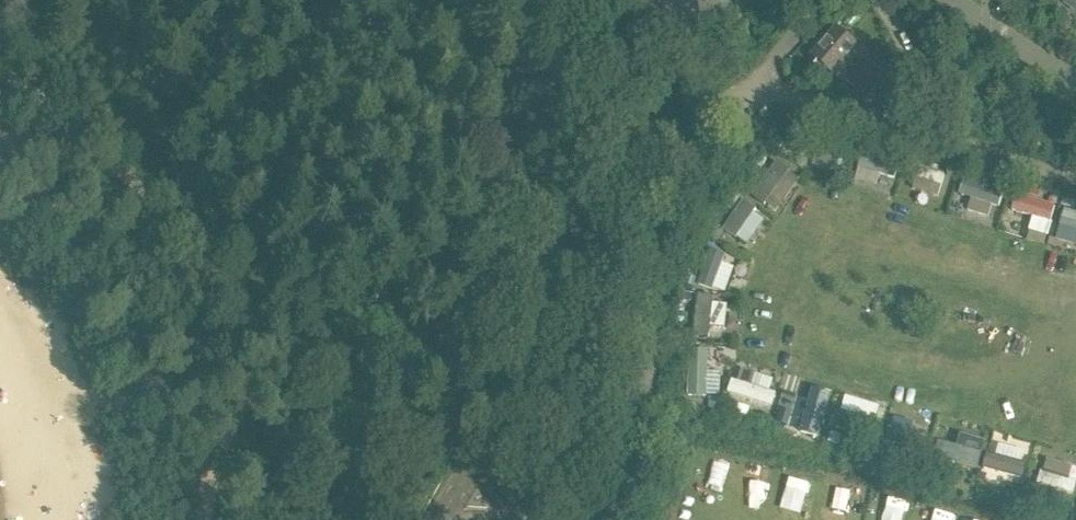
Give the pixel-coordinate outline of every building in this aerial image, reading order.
[(638,45),(700,36),(695,0),(632,0),(638,45)] [(784,12),(795,0),(772,0),(784,12)] [(1075,11),(1075,0),(1066,0),(1064,3),(1075,11)] [(856,47),(836,30),(813,58),(833,75),(833,74),(844,84),(847,81),(862,93),(880,72),(865,59),(867,57),(856,47)]
